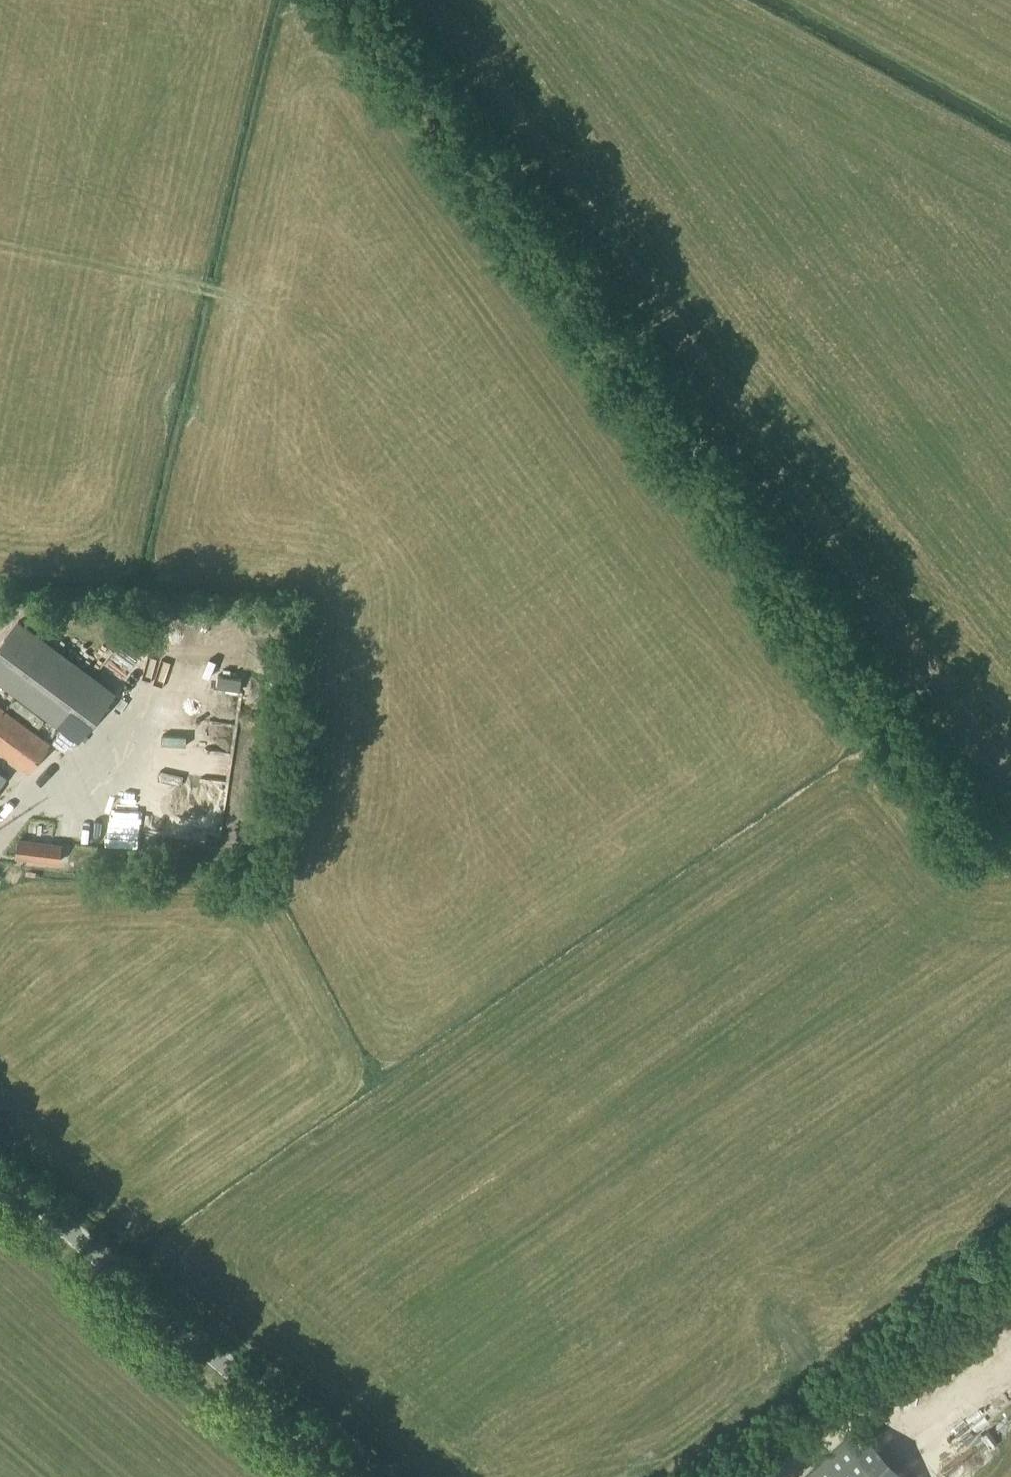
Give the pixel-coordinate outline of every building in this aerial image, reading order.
[(78,740),(114,693),(19,620),(0,645),(0,681),(78,740)] [(50,745),(0,706),(0,753),(28,774),(50,745)] [(20,841),(17,858),(58,863),(61,847),(20,841)] [(857,1474),(833,1448),(803,1476),(904,1476),(891,1463),(879,1474),(868,1463),(857,1474)]
